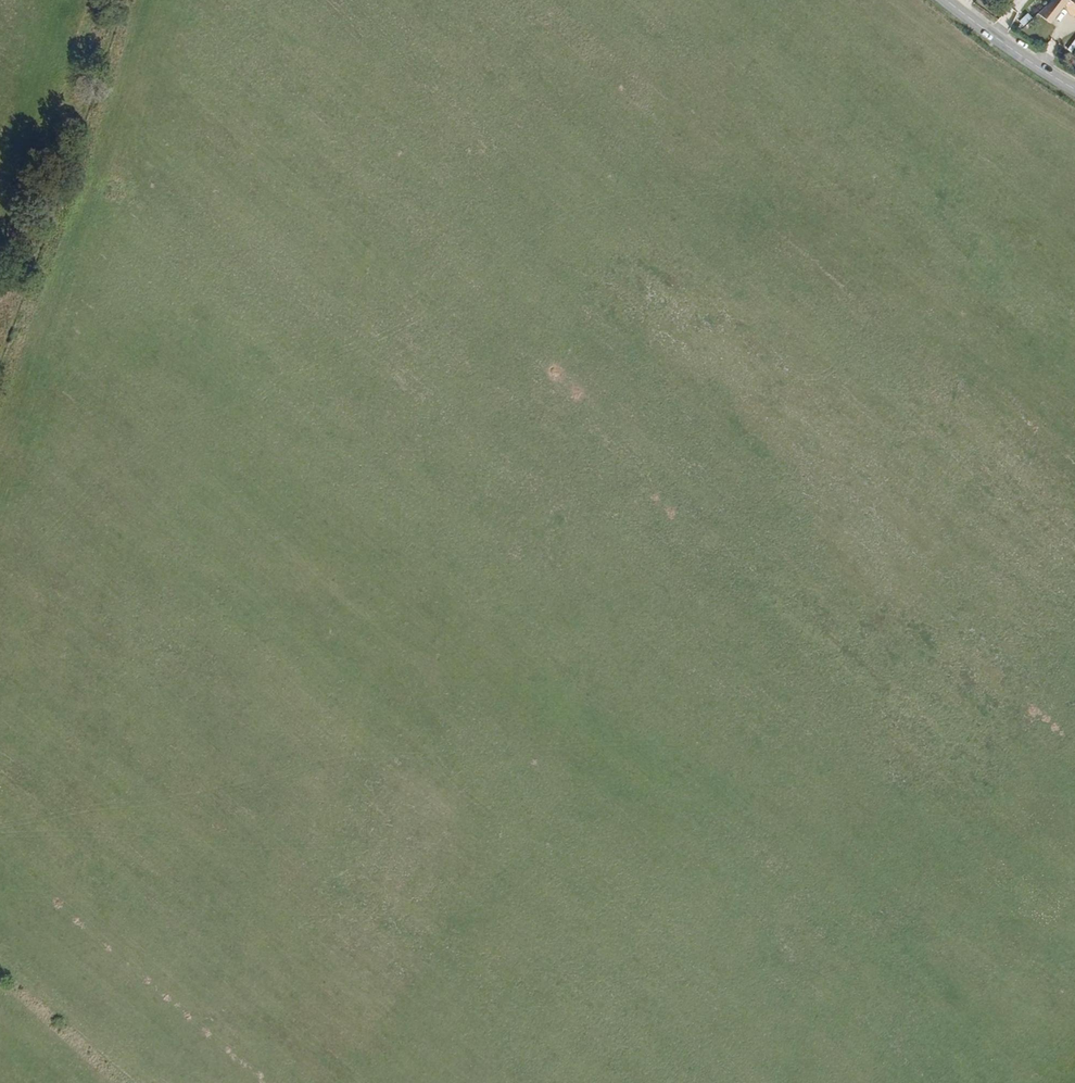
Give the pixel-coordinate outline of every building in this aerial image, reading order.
[(1038,24),(1051,32),(1068,6),(1057,0),(1038,24)] [(1025,26),(1033,18),(1029,13),(1020,21),(1025,26)]
